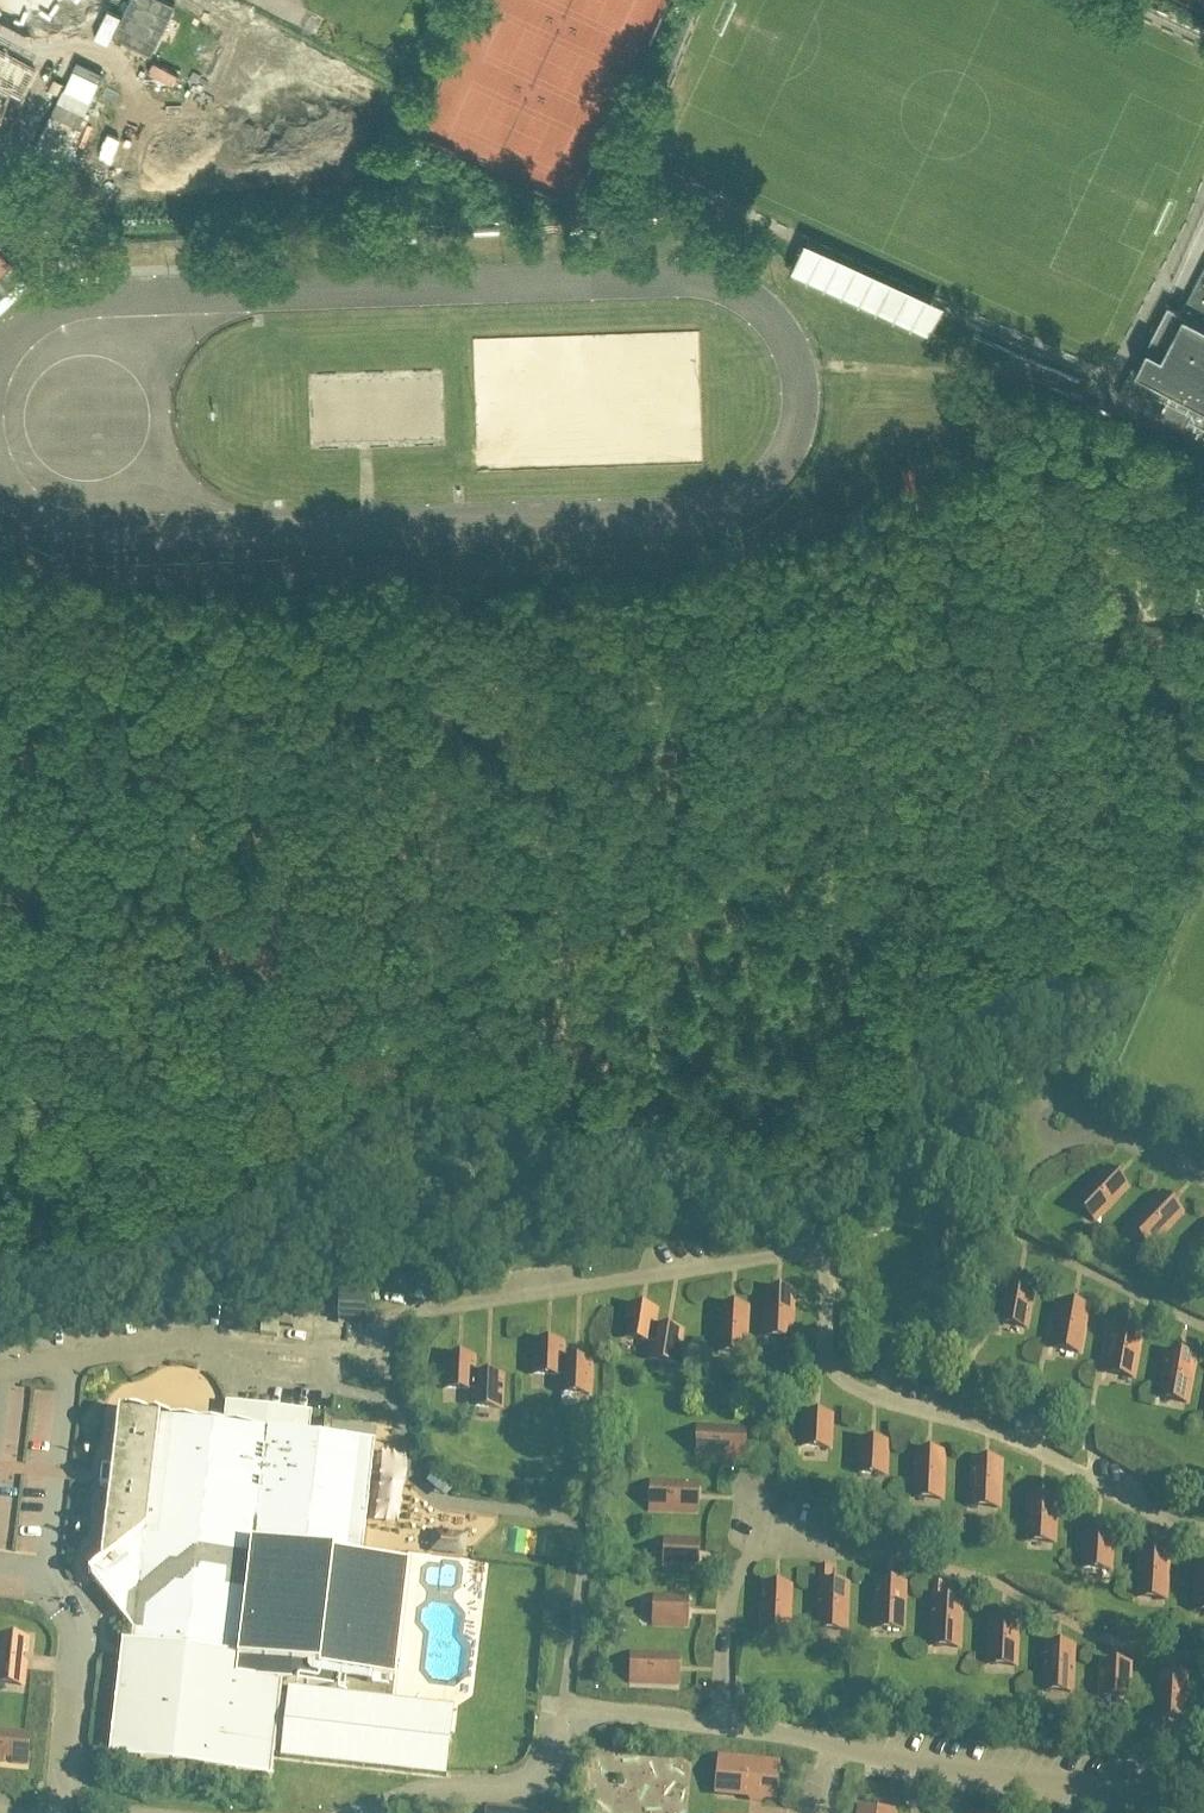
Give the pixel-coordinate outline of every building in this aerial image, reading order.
[(16,20),(26,0),(0,0),(0,11),(16,20)] [(593,152),(593,131),(598,131),(632,71),(641,71),(641,47),(657,47),(658,10),(670,10),(675,0),(620,0),(616,8),(541,8),(595,37),(586,53),(588,54),(573,81),(526,81),(526,87),(553,102),(554,89),(576,89),(576,92),(565,111),(533,111),(533,108),(520,108),(520,146),(534,146),(534,152),(593,152)] [(21,96),(36,68),(0,50),(0,85),(21,96)] [(144,73),(135,92),(47,51),(12,127),(63,150),(56,165),(145,206),(196,97),(144,73)] [(69,222),(54,235),(64,247),(79,233),(69,222)] [(793,272),(935,332),(949,297),(807,238),(793,272)] [(1117,393),(1203,439),(1203,266),(1181,309),(1180,309),(1179,309),(1166,302),(1165,304),(1133,365),(1132,365),(1118,392),(1117,393)] [(1094,1223),(1126,1190),(1105,1169),(1073,1202),(1094,1223)] [(1181,1215),(1159,1195),(1128,1228),(1149,1248),(1181,1215)] [(1199,1236),(1183,1253),(1203,1273),(1203,1231),(1199,1236)] [(1026,1329),(1034,1284),(1004,1279),(996,1324),(1026,1329)] [(792,1339),(793,1294),(763,1293),(762,1338),(792,1339)] [(365,1324),(366,1296),(337,1294),(336,1322),(365,1324)] [(1079,1354),(1087,1309),(1058,1304),(1050,1349),(1079,1354)] [(622,1339),(650,1345),(652,1345),(654,1328),(656,1312),(627,1307),(622,1339)] [(745,1356),(747,1310),(718,1308),(716,1354),(745,1356)] [(260,1325),(259,1337),(276,1339),(277,1327),(260,1325)] [(647,1362),(656,1363),(677,1366),(682,1333),(654,1328),(652,1345),(650,1345),(647,1362)] [(1133,1379),(1141,1334),(1111,1329),(1103,1374),(1133,1379)] [(560,1361),(562,1361),(563,1344),(533,1343),(532,1377),(560,1378),(560,1361)] [(1186,1404),(1194,1359),(1165,1354),(1157,1399),(1186,1404)] [(472,1376),(474,1376),(474,1359),(444,1358),(443,1392),(471,1393),(472,1376)] [(591,1363),(562,1361),(560,1361),(560,1378),(560,1395),(590,1397),(591,1363)] [(502,1377),(474,1376),(472,1376),(471,1393),(472,1393),(471,1410),(501,1411),(502,1377)] [(308,1416),(225,1406),(222,1426),(117,1414),(110,1472),(100,1471),(98,1490),(108,1491),(101,1564),(102,1565),(88,1576),(132,1632),(131,1645),(121,1644),(106,1754),(267,1776),(270,1755),(432,1777),(441,1711),(279,1689),(280,1681),(343,1690),(346,1671),(394,1678),(408,1562),(361,1557),(367,1501),(373,1444),(299,1435),(301,1416),(308,1417),(308,1416)] [(800,1449),(830,1450),(832,1417),(802,1415),(800,1449)] [(742,1460),(743,1430),(697,1428),(696,1458),(742,1460)] [(887,1443),(857,1442),(856,1476),(886,1477),(887,1443)] [(942,1501),(944,1455),(914,1453),(912,1500),(942,1501)] [(999,1509),(1001,1463),(971,1462),(969,1508),(999,1509)] [(695,1515),(697,1485),(651,1483),(650,1513),(695,1515)] [(1054,1544),(1056,1498),(1026,1497),(1024,1543),(1054,1544)] [(1110,1572),(1112,1538),(1082,1536),(1080,1570),(1110,1572)] [(697,1572),(698,1542),(664,1541),(663,1571),(697,1572)] [(1168,1554),(1138,1553),(1136,1599),(1166,1600),(1168,1554)] [(1194,1566),(1192,1612),(1203,1613),(1203,1567),(1194,1566)] [(875,1584),(873,1630),(903,1631),(905,1586),(875,1584)] [(846,1632),(848,1586),(818,1585),(816,1631),(846,1632)] [(789,1634),(791,1588),(761,1587),(759,1633),(789,1634)] [(686,1629),(687,1599),(654,1598),(653,1628),(686,1629)] [(959,1649),(961,1603),(931,1602),(929,1647),(959,1649)] [(1016,1667),(1018,1621),(988,1620),(986,1666),(1016,1667)] [(23,1686),(27,1640),(0,1638),(0,1683),(23,1686)] [(1071,1693),(1073,1647),(1043,1646),(1042,1692),(1071,1693)] [(676,1686),(677,1656),(632,1655),(631,1685),(676,1686)] [(1128,1699),(1130,1665),(1100,1663),(1098,1697),(1128,1699)] [(1184,1721),(1186,1675),(1156,1674),(1154,1720),(1184,1721)] [(28,1735),(0,1732),(0,1762),(25,1765),(28,1735)] [(777,1767),(733,1763),(730,1796),(774,1801),(777,1767)] [(685,1767),(630,1765),(630,1773),(643,1773),(641,1812),(683,1812),(685,1767)]
